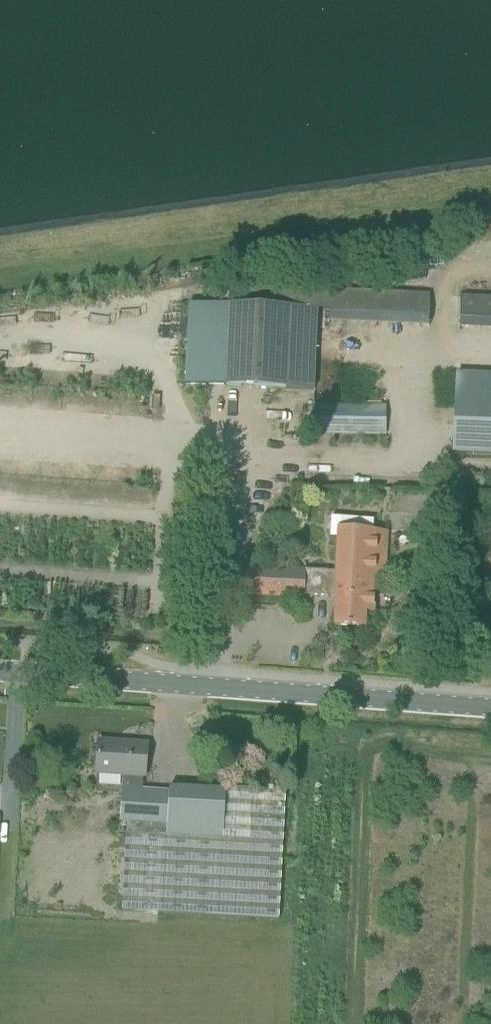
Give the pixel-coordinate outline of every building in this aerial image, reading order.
[(427,326),(428,296),(328,293),(327,323),(427,326)] [(460,297),(458,328),(490,330),(490,299),(460,297)] [(318,311),(187,305),(184,387),(314,393),(318,311)] [(456,397),(453,456),(490,458),(490,398),(456,397)] [(384,408),(313,407),(313,436),(385,436),(384,408)] [(335,573),(306,572),(304,596),(337,598),(335,627),(363,629),(364,613),(373,613),(377,531),(373,531),(373,522),(331,519),(330,538),(336,539),(335,573)] [(306,572),(306,571),(216,566),(214,594),(304,599),(304,596),(306,572)] [(221,839),(224,793),(170,790),(169,795),(142,793),(143,778),(144,778),(146,746),(99,743),(96,775),(123,777),(120,822),(168,826),(168,837),(221,839)] [(120,913),(124,913),(277,922),(282,796),(224,793),(221,839),(168,837),(168,826),(120,822),(119,836),(125,836),(124,844),(120,913)]
